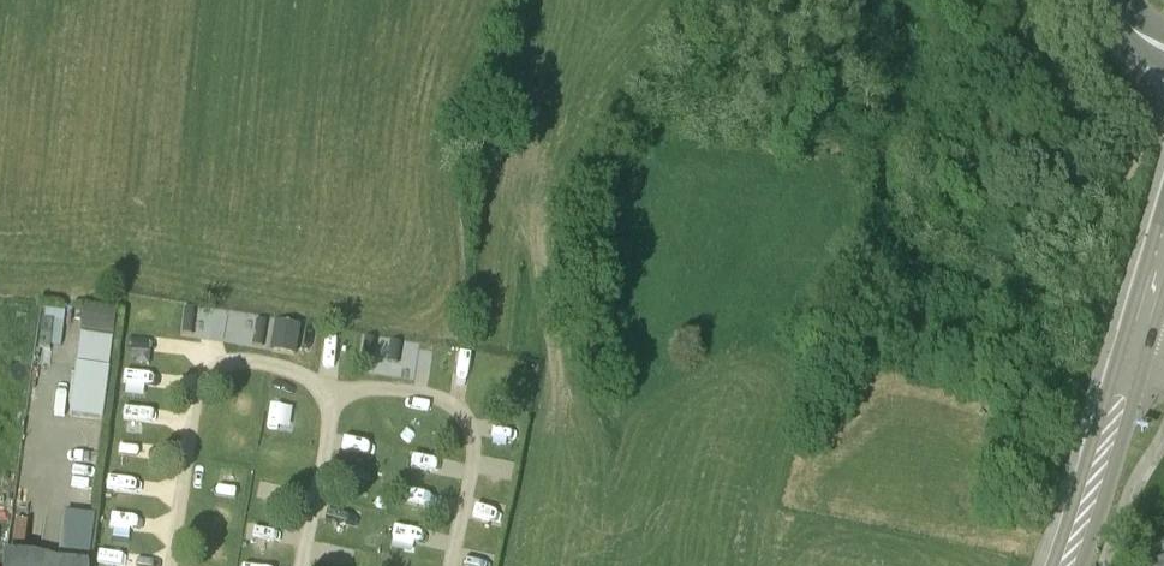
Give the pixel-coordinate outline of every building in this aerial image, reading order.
[(117,312),(83,308),(81,335),(82,336),(113,340),(117,312)] [(301,326),(276,323),(270,352),(297,356),(301,326)] [(82,336),(78,365),(109,370),(113,340),(82,336)] [(78,365),(70,416),(102,421),(109,370),(78,365)] [(1153,545),(1154,557),(1150,557),(1151,565),(1163,565),(1163,544),(1153,545)] [(89,563),(7,552),(5,565),(88,565),(89,563)]
